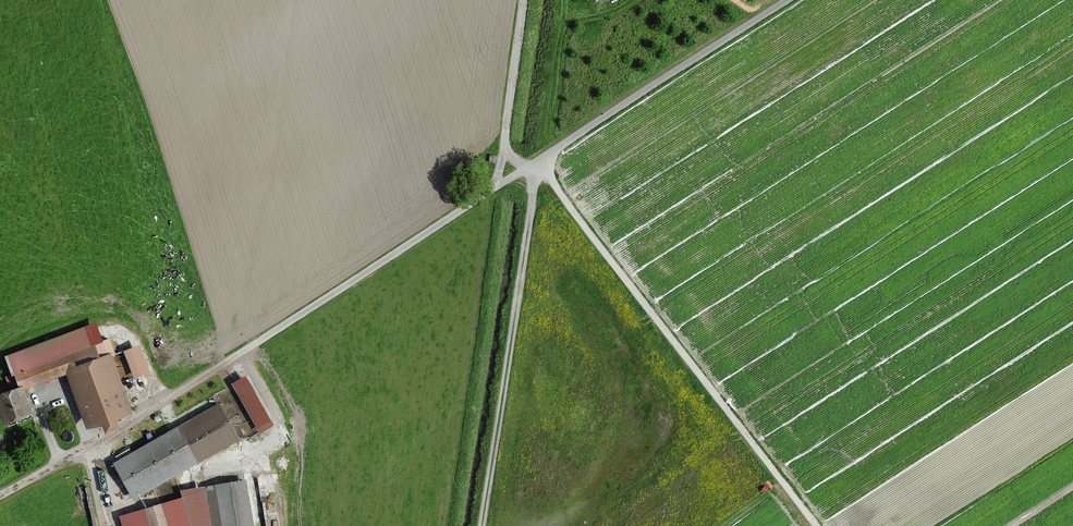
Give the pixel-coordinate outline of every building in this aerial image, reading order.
[(132,412),(111,356),(100,360),(95,345),(91,347),(84,327),(5,357),(12,375),(18,372),(25,389),(66,373),(77,403),(87,428),(101,423),(106,434),(120,428),(116,418),(132,412)] [(133,375),(150,370),(143,342),(125,346),(133,375)] [(258,430),(274,423),(251,372),(235,379),(258,430)] [(4,424),(32,413),(27,400),(23,389),(0,398),(0,412),(4,424)] [(219,402),(113,463),(135,501),(241,440),(219,402)] [(246,480),(180,491),(181,497),(119,516),(122,525),(260,525),(246,480)]
